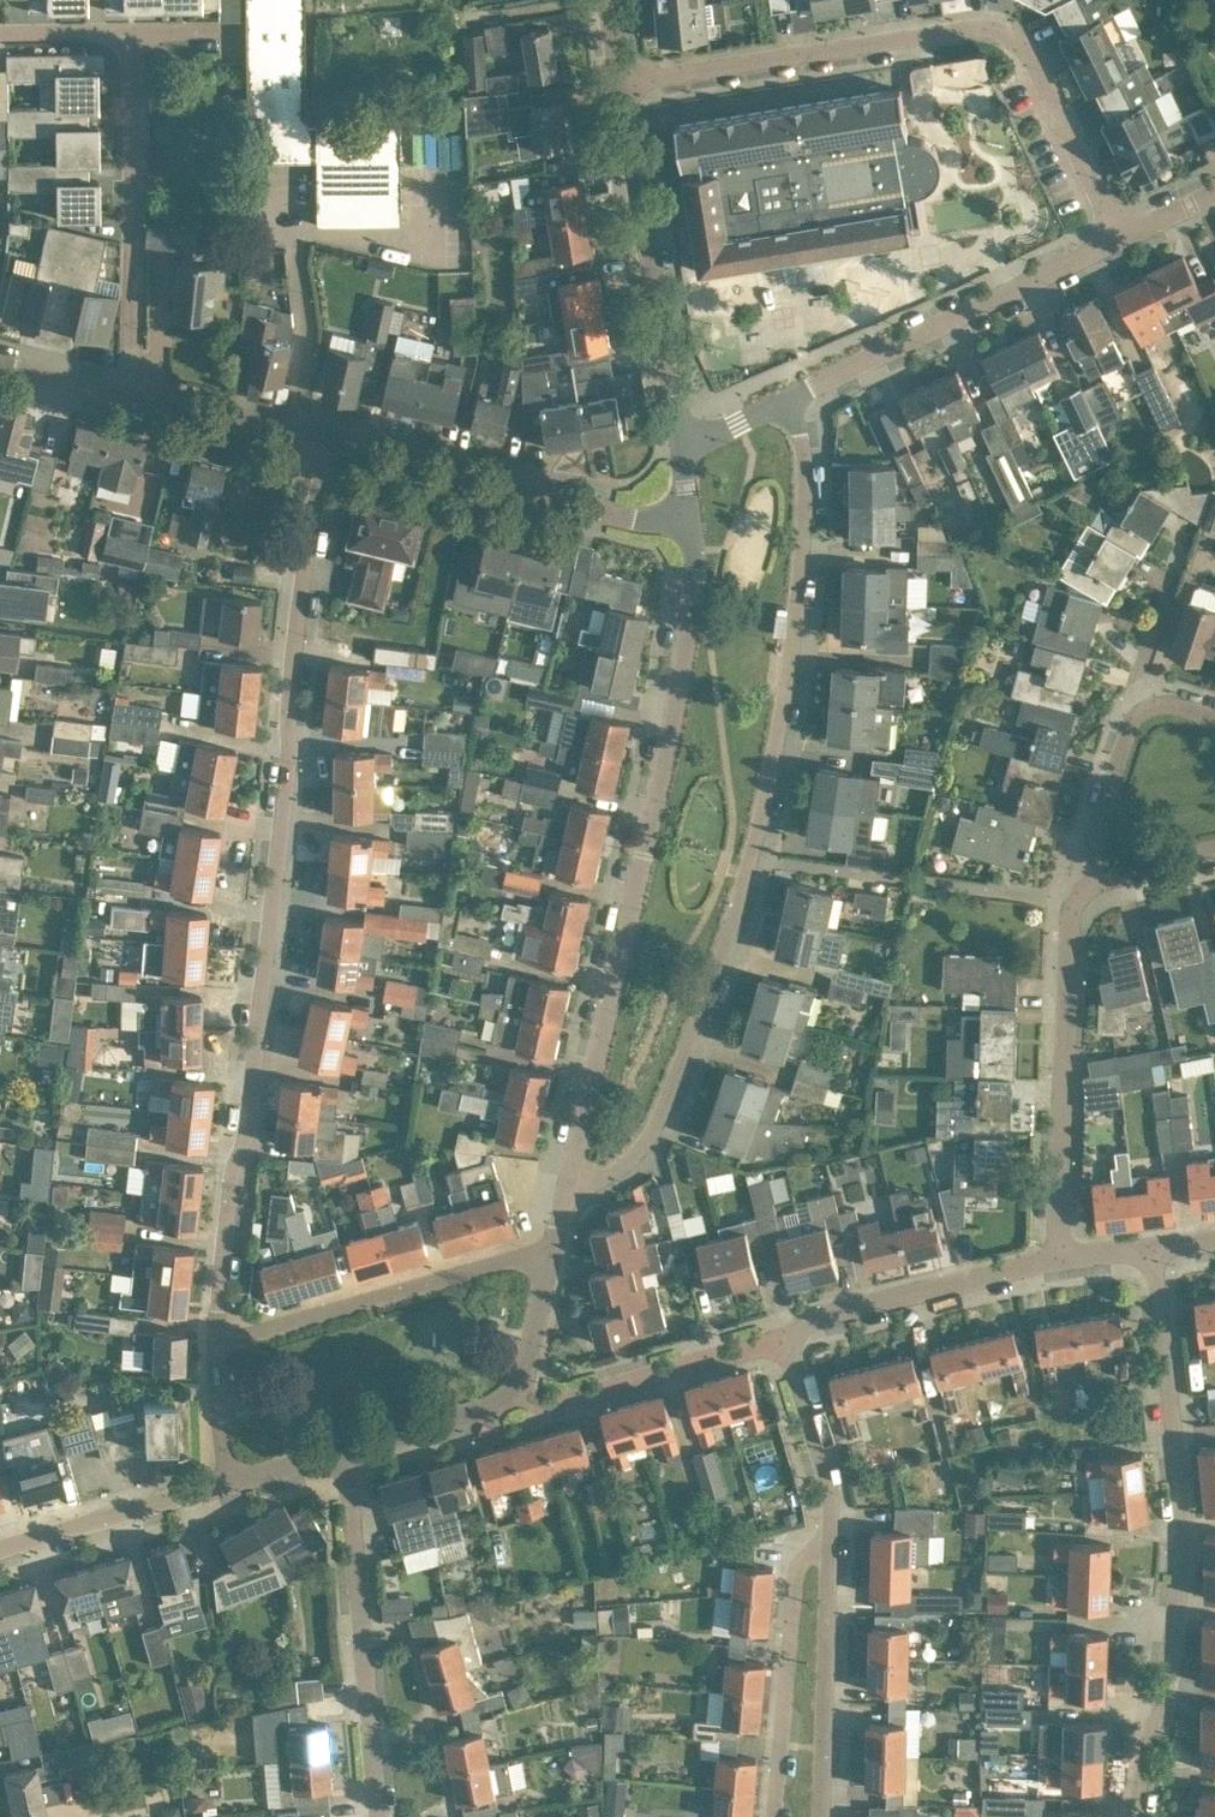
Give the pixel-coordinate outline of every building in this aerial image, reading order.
[(28,9),(86,8),(86,0),(28,0),(28,9)] [(246,159),(314,158),(314,160),(315,175),(315,223),(399,222),(399,220),(399,138),(399,116),(399,114),(318,115),(312,115),(305,115),(305,0),(246,0),(246,159)] [(708,35),(722,34),(720,21),(727,20),(725,0),(713,0),(705,1),(657,6),(660,35),(668,34),(668,39),(708,35)] [(774,10),(791,8),(790,0),(771,0),(773,11),(774,10)] [(846,0),(797,0),(798,7),(814,4),(816,13),(820,12),(820,9),(826,8),(827,11),(847,8),(846,0)] [(1061,17),(1095,0),(1035,0),(1041,3),(1042,1),(1050,5),(1054,2),(1061,17)] [(1075,63),(1127,37),(1113,9),(1109,11),(1104,0),(1095,0),(1061,17),(1068,31),(1061,35),(1063,39),(1065,38),(1068,43),(1066,44),(1075,63)] [(1129,32),(1141,27),(1130,2),(1118,8),(1129,32)] [(531,78),(534,78),(558,74),(551,26),(526,30),(524,19),(486,25),(490,52),(527,47),(531,78)] [(1128,38),(1127,37),(1075,63),(1084,81),(1086,80),(1089,86),(1087,87),(1089,91),(1096,88),(1103,102),(1154,77),(1146,62),(1130,70),(1116,43),(1128,38)] [(7,79),(39,78),(55,78),(55,106),(55,108),(87,107),(97,107),(96,70),(87,70),(86,51),(6,52),(6,67),(7,79)] [(488,79),(486,58),(467,59),(469,87),(489,85),(489,90),(498,90),(497,78),(488,79)] [(929,64),(918,65),(913,68),(912,73),(914,87),(932,84),(929,64)] [(1116,148),(1158,128),(1168,123),(1170,122),(1156,95),(1161,92),(1154,77),(1103,102),(1111,116),(1103,120),(1105,124),(1107,123),(1110,129),(1108,130),(1117,147),(1116,148)] [(691,172),(685,173),(700,269),(874,241),(874,242),(913,235),(912,228),(924,225),(919,191),(921,190),(924,189),(933,184),(940,174),(942,164),(940,153),(934,144),(925,138),(914,135),(909,136),(901,86),(676,123),(683,162),(689,161),(691,172)] [(488,91),(464,93),(466,116),(497,111),(497,108),(504,107),(501,92),(508,91),(508,90),(507,90),(494,90),(488,91)] [(497,111),(466,116),(468,134),(469,134),(469,132),(511,125),(513,133),(517,132),(517,133),(518,133),(535,130),(538,152),(538,153),(540,153),(538,146),(549,144),(550,146),(569,143),(563,102),(533,107),(532,103),(510,106),(504,107),(497,108),(497,111)] [(1200,140),(1214,132),(1214,119),(1207,104),(1187,114),(1200,140)] [(55,108),(55,106),(7,107),(7,116),(7,117),(7,134),(56,133),(56,161),(56,162),(88,162),(97,162),(97,124),(87,124),(87,107),(55,108)] [(1174,159),(1166,144),(1158,128),(1116,148),(1129,174),(1130,174),(1131,177),(1137,174),(1138,176),(1145,191),(1160,184),(1153,169),(1174,159)] [(88,179),(88,162),(56,162),(56,161),(8,161),(8,188),(56,188),(57,217),(98,216),(98,179),(88,179)] [(557,168),(533,173),(536,186),(529,187),(522,195),(524,204),(516,205),(517,224),(587,213),(582,179),(559,183),(557,168)] [(160,213),(159,222),(150,221),(147,243),(185,247),(184,258),(181,258),(176,310),(213,314),(216,284),(223,285),(226,261),(203,259),(204,248),(206,248),(208,227),(170,223),(171,214),(160,213)] [(585,251),(587,264),(595,263),(592,249),(593,249),(587,213),(517,224),(517,241),(536,240),(537,230),(553,227),(557,252),(515,259),(516,276),(574,267),(571,254),(585,251)] [(28,234),(30,221),(9,218),(9,231),(28,234)] [(36,274),(13,269),(1,316),(36,325),(38,316),(56,320),(77,230),(48,223),(36,274)] [(71,333),(83,336),(106,341),(117,294),(94,288),(106,237),(77,230),(56,320),(73,324),(72,329),(71,333)] [(1147,272),(1155,290),(1160,288),(1177,324),(1194,318),(1197,323),(1214,315),(1214,276),(1214,274),(1197,282),(1184,254),(1147,272)] [(396,261),(387,259),(385,259),(381,273),(393,276),(396,261)] [(587,264),(574,267),(516,276),(518,294),(549,288),(554,317),(603,309),(598,274),(597,274),(595,263),(587,264)] [(1144,341),(1167,329),(1177,324),(1160,288),(1155,290),(1147,272),(1117,286),(1126,305),(1120,307),(1128,324),(1134,321),(1144,341)] [(357,400),(364,368),(381,369),(389,329),(394,307),(395,301),(376,297),(367,338),(334,330),(325,368),(329,369),(324,392),(357,400)] [(1069,335),(1089,376),(1090,378),(1125,362),(1112,335),(1094,297),(1065,311),(1075,332),(1069,335)] [(247,299),(245,309),(242,333),(253,335),(249,354),(256,356),(251,375),(281,382),(290,342),(294,323),(293,310),(247,299)] [(451,302),(454,353),(478,352),(475,301),(451,302)] [(394,307),(389,329),(401,332),(406,309),(394,307)] [(556,330),(561,334),(566,362),(573,361),(611,355),(609,344),(603,309),(554,317),(556,330)] [(1012,341),(1033,385),(1059,372),(1055,364),(1057,363),(1050,350),(1040,328),(1012,341)] [(994,377),(1000,391),(988,396),(998,418),(1010,445),(1023,439),(1012,415),(1019,411),(1016,404),(1036,394),(1032,385),(1033,385),(1012,341),(983,355),(994,377)] [(504,434),(510,411),(520,364),(522,364),(522,355),(522,352),(507,348),(504,361),(499,382),(483,378),(477,403),(472,427),(477,428),(478,431),(485,433),(488,431),(504,434)] [(432,359),(420,357),(420,355),(398,349),(389,383),(384,406),(403,411),(404,407),(420,410),(428,374),(432,359)] [(522,369),(535,367),(547,365),(557,364),(554,349),(522,355),(522,364),(522,365),(522,369)] [(600,396),(596,374),(613,372),(611,355),(573,361),(574,363),(576,377),(579,398),(587,439),(624,433),(621,413),(617,393),(600,396)] [(428,374),(420,410),(454,418),(459,395),(466,365),(449,361),(445,378),(428,374)] [(1171,401),(1153,364),(1135,373),(1153,410),(1171,401)] [(579,398),(553,402),(547,365),(522,369),(525,412),(542,412),(548,446),(587,439),(579,398)] [(957,368),(929,381),(946,416),(957,439),(974,431),(970,423),(981,418),(976,409),(977,409),(957,368)] [(1084,387),(1101,425),(1114,418),(1123,414),(1105,377),(1084,387)] [(946,416),(929,381),(901,395),(912,417),(918,430),(946,416)] [(1101,425),(1084,387),(1082,384),(1060,394),(1073,421),(1054,431),(1075,475),(1115,456),(1106,437),(1100,425),(1101,425)] [(30,486),(39,450),(28,448),(35,416),(23,413),(25,406),(0,400),(0,417),(0,418),(0,445),(23,450),(17,474),(30,477),(28,485),(30,486)] [(891,406),(873,415),(888,447),(906,439),(891,406)] [(1013,507),(1035,496),(1010,445),(998,418),(981,426),(992,449),(986,451),(1013,507)] [(1114,418),(1101,425),(1100,425),(1106,437),(1114,434),(1117,425),(1114,418)] [(66,472),(96,479),(108,430),(78,423),(66,472)] [(96,479),(120,484),(133,487),(144,439),(108,430),(96,479)] [(950,471),(952,469),(966,463),(955,440),(938,448),(950,471)] [(909,449),(896,456),(918,501),(932,497),(909,449)] [(57,455),(39,450),(30,486),(49,490),(50,482),(57,455)] [(193,503),(186,536),(186,537),(205,541),(215,499),(216,499),(225,462),(208,458),(206,455),(200,453),(197,456),(191,454),(186,478),(182,501),(193,503)] [(966,463),(952,469),(958,480),(971,473),(966,463)] [(853,465),(853,499),(895,498),(895,464),(853,465)] [(1155,493),(1151,491),(1142,485),(1122,517),(1117,514),(1106,531),(1106,533),(1136,551),(1142,554),(1156,530),(1171,504),(1201,521),(1212,489),(1193,490),(1188,481),(1161,485),(1155,493)] [(1212,489),(1201,521),(1214,526),(1214,490),(1212,489)] [(383,605),(396,551),(414,555),(425,509),(362,495),(351,541),(355,541),(351,561),(360,563),(352,597),(383,605)] [(895,498),(853,499),(853,535),(896,534),(895,498)] [(88,515),(78,554),(102,560),(109,532),(107,531),(109,521),(88,515)] [(1056,572),(1103,598),(1107,601),(1136,551),(1106,533),(1106,531),(1087,520),(1086,521),(1078,535),(1097,547),(1088,564),(1068,552),(1056,572)] [(148,543),(109,532),(102,560),(141,570),(148,543)] [(918,551),(957,551),(953,538),(918,538),(918,551)] [(510,608),(511,603),(524,551),(487,542),(485,554),(465,549),(453,594),(459,596),(474,599),(492,604),(510,608)] [(10,561),(13,546),(0,543),(0,560),(10,561)] [(148,543),(141,570),(175,579),(182,553),(148,543)] [(562,587),(554,585),(556,577),(560,559),(524,551),(511,603),(510,608),(508,615),(553,626),(562,587)] [(958,553),(957,551),(918,551),(918,568),(952,568),(952,583),(972,584),(969,574),(961,553),(958,553)] [(612,600),(611,606),(636,612),(636,611),(643,580),(606,570),(609,556),(594,553),(590,567),(584,594),(612,600)] [(57,572),(61,572),(63,563),(64,557),(37,554),(35,569),(57,572)] [(81,574),(98,576),(100,562),(83,559),(82,565),(81,574)] [(569,590),(584,594),(590,567),(576,563),(571,581),(569,590)] [(846,600),(906,603),(907,603),(908,564),(888,563),(888,568),(847,566),(846,600)] [(251,582),(252,566),(233,565),(232,580),(251,582)] [(55,589),(57,572),(35,569),(7,566),(5,579),(0,578),(0,608),(5,609),(21,611),(21,609),(42,612),(46,589),(55,589)] [(1200,585),(1195,587),(1191,599),(1189,598),(1172,650),(1183,654),(1184,659),(1193,662),(1197,659),(1199,660),(1202,651),(1214,655),(1214,589),(1200,585)] [(1087,654),(1103,598),(1070,590),(1061,625),(1055,623),(1037,619),(1032,639),(1035,640),(1087,654)] [(260,599),(236,596),(223,595),(223,596),(212,594),(210,610),(221,611),(218,633),(232,635),(256,637),(260,599)] [(906,614),(906,603),(846,600),(845,636),(885,637),(885,643),(917,644),(918,634),(908,633),(909,614),(906,614)] [(410,609),(393,605),(391,614),(408,618),(410,609)] [(583,625),(579,639),(639,652),(648,614),(636,611),(636,612),(611,606),(610,606),(604,630),(583,625)] [(201,630),(168,627),(166,641),(177,643),(199,645),(201,630)] [(13,664),(16,648),(33,651),(36,635),(3,629),(0,629),(0,662),(13,664)] [(177,644),(177,643),(166,641),(153,641),(153,642),(125,639),(123,656),(133,657),(175,662),(177,644)] [(579,693),(589,695),(612,700),(615,686),(631,690),(639,652),(579,639),(576,653),(597,658),(592,680),(583,678),(579,693)] [(1018,665),(1011,692),(1072,708),(1087,654),(1035,640),(1031,658),(1049,663),(1046,673),(1018,665)] [(930,641),(930,656),(965,658),(966,643),(930,641)] [(398,661),(424,664),(437,665),(439,649),(377,642),(375,653),(375,658),(387,659),(398,661)] [(494,673),(499,656),(488,653),(484,672),(494,673)] [(965,658),(930,656),(929,673),(964,675),(965,658)] [(203,657),(200,689),(256,696),(260,664),(203,657)] [(535,660),(530,677),(546,681),(550,663),(535,660)] [(71,666),(34,661),(32,678),(68,682),(71,666)] [(422,677),(424,664),(398,661),(396,674),(422,677)] [(332,662),(331,668),(328,694),(368,698),(370,682),(386,683),(387,673),(387,669),(386,669),(356,665),(332,662)] [(833,701),(894,706),(894,705),(875,703),(876,692),(903,695),(906,666),(871,664),(871,669),(836,666),(833,701)] [(6,717),(9,684),(5,683),(0,682),(0,716),(6,717)] [(583,695),(547,686),(542,703),(568,709),(579,711),(583,695)] [(256,696),(200,689),(196,721),(253,728),(256,696)] [(1077,709),(1072,708),(1011,692),(1010,693),(1021,696),(1015,721),(1035,726),(1033,736),(1000,727),(995,746),(1062,764),(1077,709)] [(368,698),(328,694),(325,726),(393,734),(397,702),(367,699),(368,698)] [(475,697),(456,694),(455,706),(473,708),(475,697)] [(161,708),(128,702),(113,700),(111,717),(159,724),(161,708)] [(830,736),(854,738),(871,739),(870,744),(891,746),(894,706),(833,701),(830,736)] [(476,723),(489,725),(491,715),(487,708),(478,706),(476,723)] [(564,723),(563,729),(560,742),(621,756),(629,721),(594,713),(594,714),(579,711),(568,709),(564,723)] [(90,737),(90,736),(105,738),(105,737),(90,735),(92,721),(54,716),(52,733),(90,737)] [(156,741),(159,724),(111,717),(107,736),(149,743),(149,739),(156,741)] [(92,721),(90,735),(105,737),(107,722),(92,721)] [(980,738),(983,730),(974,727),(972,736),(980,738)] [(424,733),(423,745),(464,748),(466,731),(424,729),(424,733)] [(49,750),(88,755),(88,752),(90,738),(90,737),(52,733),(49,750)] [(0,736),(0,758),(1,753),(18,756),(21,739),(0,736)] [(235,748),(211,743),(180,736),(177,752),(173,769),(174,769),(189,771),(229,779),(235,748)] [(99,739),(90,738),(88,752),(97,754),(99,739)] [(541,738),(539,751),(557,755),(556,759),(582,764),(578,782),(614,790),(621,756),(560,742),(541,738)] [(463,765),(464,748),(423,745),(423,758),(422,762),(463,765)] [(906,746),(904,761),(939,765),(940,750),(906,746)] [(1004,789),(999,806),(1034,817),(1049,821),(1065,765),(1062,764),(995,746),(995,747),(1011,752),(1001,789),(1004,789)] [(392,750),(361,750),(337,750),(336,781),(377,782),(377,766),(392,766),(392,750)] [(904,761),(903,776),(937,780),(939,765),(904,761)] [(523,780),(559,788),(561,777),(563,771),(527,763),(523,780)] [(472,808),(483,768),(470,765),(460,805),(472,808)] [(820,766),(814,800),(875,809),(880,776),(862,773),(820,766)] [(86,768),(77,767),(75,779),(85,780),(86,768)] [(189,771),(174,769),(169,792),(146,788),(143,805),(182,813),(184,803),(222,811),(229,779),(189,771)] [(557,796),(559,788),(523,780),(519,798),(555,806),(557,796)] [(113,799),(115,788),(112,783),(100,781),(97,796),(113,799)] [(393,814),(393,808),(393,798),(393,782),(377,782),(336,781),(336,809),(336,814),(360,814),(391,814),(393,814)] [(53,787),(25,783),(23,797),(51,801),(53,787)] [(3,832),(8,792),(0,791),(0,831),(3,832)] [(944,793),(938,794),(935,798),(936,804),(941,808),(946,807),(950,802),(949,796),(944,793)] [(573,800),(569,819),(545,813),(545,816),(525,811),(522,825),(601,844),(610,809),(573,800)] [(809,835),(833,839),(850,842),(847,859),(846,859),(845,861),(883,867),(886,846),(870,843),(875,809),(814,800),(809,835)] [(1030,831),(1034,817),(999,806),(999,807),(979,801),(975,815),(961,812),(952,847),(1001,861),(1024,867),(1028,855),(1031,847),(1030,847),(1034,832),(1030,831)] [(182,813),(143,805),(139,828),(161,833),(160,837),(158,853),(214,862),(219,830),(180,824),(182,813)] [(416,827),(449,829),(450,810),(417,808),(416,827)] [(17,824),(46,828),(48,815),(19,811),(17,824)] [(601,844),(522,825),(519,839),(547,844),(542,866),(558,870),(594,878),(601,844)] [(454,829),(449,829),(416,827),(409,827),(408,843),(453,846),(454,829)] [(391,838),(359,834),(335,832),(332,864),(371,867),(373,850),(389,852),(391,838)] [(452,857),(484,864),(487,850),(456,843),(452,857)] [(1,886),(19,888),(20,887),(24,855),(0,852),(0,886),(1,886)] [(209,893),(214,862),(158,853),(153,884),(209,893)] [(329,896),(353,898),(385,901),(386,885),(385,885),(387,870),(371,868),(371,867),(332,864),(329,896)] [(542,877),(506,868),(502,887),(538,896),(542,877)] [(142,880),(108,877),(95,876),(94,890),(141,895),(142,880)] [(792,881),(785,915),(825,924),(832,890),(792,881)] [(501,915),(518,919),(519,917),(581,931),(589,897),(555,889),(550,907),(518,900),(517,902),(504,900),(501,914),(501,915)] [(856,890),(854,904),(873,906),(872,916),(885,918),(888,894),(856,890)] [(400,900),(399,913),(423,916),(424,903),(400,900)] [(440,935),(438,944),(458,948),(462,932),(457,931),(463,904),(444,900),(442,919),(440,935)] [(165,925),(163,940),(204,943),(206,911),(182,910),(149,906),(148,924),(165,925)] [(327,914),(323,945),(362,950),(383,954),(386,934),(426,939),(426,934),(429,917),(423,916),(399,913),(366,910),(364,920),(327,914)] [(2,940),(1,942),(12,944),(12,942),(16,914),(0,912),(0,940),(2,940)] [(1159,922),(1168,959),(1163,960),(1169,982),(1209,972),(1204,950),(1203,950),(1193,913),(1159,922)] [(831,979),(864,988),(891,994),(894,979),(838,965),(839,960),(837,960),(844,928),(825,924),(785,915),(777,950),(817,959),(816,964),(833,973),(831,979)] [(85,916),(84,931),(99,932),(100,917),(85,916)] [(426,934),(440,935),(442,919),(441,919),(429,917),(426,934)] [(581,931),(519,917),(518,919),(511,951),(574,966),(581,931)] [(77,933),(62,932),(60,947),(75,949),(77,933)] [(201,975),(204,943),(163,940),(142,939),(140,970),(177,974),(201,975)] [(1098,1030),(1125,1031),(1126,1012),(1153,1006),(1138,942),(1109,949),(1113,962),(1109,963),(1108,974),(1100,976),(1105,995),(1100,996),(1098,1030)] [(374,986),(378,955),(383,956),(383,954),(362,950),(323,945),(318,977),(374,986)] [(486,955),(458,949),(454,965),(482,971),(486,955)] [(63,950),(63,951),(61,973),(76,974),(78,953),(78,952),(63,950)] [(981,1005),(983,1005),(1018,1007),(1018,1005),(1016,1005),(1017,991),(1018,991),(1018,975),(1020,975),(1020,972),(1019,972),(1020,954),(996,953),(945,952),(944,988),(964,988),(963,1004),(981,1005)] [(9,986),(11,974),(2,973),(4,957),(0,956),(0,985),(9,986)] [(113,965),(101,965),(100,977),(112,977),(113,965)] [(136,969),(119,967),(117,979),(135,981),(136,969)] [(507,989),(481,989),(482,1001),(483,1001),(562,1019),(569,984),(512,971),(507,989)] [(763,976),(753,1009),(795,1021),(807,1024),(816,991),(786,982),(763,976)] [(404,1003),(415,1005),(419,984),(387,978),(387,982),(384,999),(386,999),(402,1002),(404,1003)] [(860,1003),(864,988),(831,979),(827,995),(860,1003)] [(90,996),(133,998),(134,982),(91,980),(90,985),(90,995),(90,996)] [(415,1005),(427,1007),(431,985),(419,983),(419,984),(415,1005)] [(9,986),(0,985),(0,1032),(3,1032),(5,1020),(11,1021),(15,990),(9,989),(9,986)] [(137,1007),(137,1024),(200,1025),(201,994),(144,993),(143,1007),(137,1007)] [(62,1003),(72,1004),(73,996),(63,995),(62,1003)] [(315,995),(308,1027),(347,1035),(350,1019),(368,1022),(371,1007),(339,1001),(315,995)] [(562,1019),(483,1001),(483,1002),(480,1013),(499,1017),(494,1040),(530,1048),(554,1053),(562,1019)] [(921,1003),(889,1002),(889,1017),(921,1018),(921,1003)] [(425,1017),(427,1007),(415,1005),(404,1003),(402,1013),(425,1017)] [(983,1005),(982,1015),(964,1014),(968,1036),(964,1038),(962,1041),(962,1046),(964,1049),(967,1051),(969,1053),(972,1074),(955,1074),(955,1075),(1013,1078),(1016,1078),(1018,1007),(983,1005)] [(766,1050),(786,1055),(795,1021),(753,1009),(743,1043),(766,1050)] [(459,1042),(462,1030),(463,1027),(426,1018),(423,1034),(459,1042)] [(90,1066),(91,1043),(95,1043),(96,1025),(71,1023),(69,1043),(66,1065),(90,1066)] [(200,1025),(137,1024),(136,1043),(143,1044),(143,1057),(200,1058),(200,1025)] [(347,1035),(308,1027),(301,1058),(324,1063),(357,1070),(360,1054),(344,1051),(347,1035)] [(420,1050),(456,1058),(459,1042),(423,1034),(420,1050)] [(63,1045),(39,1042),(37,1062),(61,1065),(63,1045)] [(1116,1054),(1118,1069),(1152,1063),(1175,1057),(1172,1044),(1116,1054)] [(1176,1059),(1190,1057),(1189,1047),(1173,1050),(1176,1059)] [(796,1075),(829,1085),(833,1071),(834,1070),(801,1060),(796,1075)] [(1118,1069),(1121,1088),(1156,1082),(1152,1063),(1118,1069)] [(515,1064),(509,1090),(508,1099),(542,1106),(549,1072),(526,1067),(515,1064)] [(388,1071),(365,1067),(362,1082),(363,1082),(379,1085),(386,1086),(388,1071)] [(729,1068),(718,1101),(724,1103),(774,1120),(785,1088),(769,1083),(769,1081),(752,1076),(729,1068)] [(1118,1069),(1084,1075),(1085,1093),(1121,1088),(1118,1069)] [(212,1081),(188,1079),(155,1074),(153,1090),(170,1092),(168,1108),(208,1113),(212,1081)] [(824,1100),(825,1099),(839,1103),(843,1089),(838,1088),(829,1085),(796,1075),(792,1090),(824,1100)] [(956,1111),(955,1132),(973,1133),(977,1133),(1011,1133),(1013,1078),(955,1075),(954,1111),(956,1111)] [(462,1089),(482,1093),(485,1084),(485,1081),(465,1076),(462,1089)] [(284,1078),(281,1110),(320,1114),(320,1115),(336,1117),(337,1100),(339,1100),(340,1084),(308,1081),(284,1078)] [(81,1084),(65,1081),(62,1098),(78,1100),(81,1084)] [(379,1085),(363,1082),(362,1091),(378,1094),(379,1085)] [(1161,1149),(1176,1148),(1169,1087),(1154,1089),(1161,1149)] [(895,1090),(878,1088),(876,1120),(893,1121),(895,1090)] [(482,1093),(462,1089),(459,1103),(483,1108),(481,1114),(503,1119),(500,1134),(510,1136),(534,1141),(542,1106),(508,1099),(482,1093)] [(1170,1095),(1176,1147),(1188,1146),(1194,1145),(1188,1093),(1170,1095)] [(724,1103),(718,1101),(706,1134),(744,1147),(742,1153),(754,1158),(756,1151),(765,1154),(772,1150),(776,1140),(784,1143),(786,1137),(803,1143),(810,1123),(774,1121),(774,1120),(724,1103)] [(208,1113),(168,1108),(166,1124),(150,1122),(148,1138),(180,1142),(204,1145),(208,1113)] [(347,1129),(338,1128),(339,1117),(336,1117),(320,1115),(320,1114),(281,1110),(278,1132),(277,1142),(301,1145),(315,1146),(314,1157),(344,1160),(347,1129)] [(12,1136),(14,1125),(0,1123),(0,1134),(12,1136)] [(86,1141),(133,1146),(135,1132),(87,1126),(86,1141)] [(456,1148),(487,1152),(490,1137),(460,1130),(456,1148)] [(977,1133),(973,1133),(955,1132),(953,1190),(970,1191),(1012,1193),(1014,1133),(977,1133)] [(928,1137),(929,1148),(943,1147),(942,1136),(928,1137)] [(841,1141),(843,1153),(857,1150),(854,1138),(841,1141)] [(133,1146),(86,1141),(86,1142),(69,1140),(68,1156),(132,1163),(133,1146)] [(926,1143),(905,1148),(908,1162),(929,1157),(926,1143)] [(499,1176),(493,1157),(495,1157),(495,1152),(487,1152),(456,1148),(455,1148),(460,1166),(481,1239),(496,1235),(496,1238),(519,1231),(513,1211),(510,1212),(505,1194),(502,1195),(496,1176),(499,1176)] [(702,1156),(687,1148),(692,1170),(705,1167),(702,1156)] [(1137,1220),(1134,1189),(1129,1148),(1116,1149),(1117,1164),(1111,1165),(1113,1179),(1095,1181),(1096,1193),(1095,1193),(1099,1225),(1137,1220)] [(290,1155),(290,1158),(289,1167),(321,1171),(317,1158),(290,1155)] [(707,1174),(732,1168),(703,1156),(707,1174)] [(143,1189),(198,1196),(202,1164),(178,1161),(146,1157),(145,1165),(143,1189)] [(1214,1201),(1214,1170),(1211,1171),(1209,1158),(1189,1160),(1191,1173),(1189,1173),(1193,1204),(1214,1201)] [(481,1239),(460,1166),(460,1167),(449,1170),(454,1189),(458,1188),(464,1206),(437,1213),(440,1226),(447,1249),(481,1239)] [(787,1170),(751,1179),(761,1216),(778,1211),(774,1197),(793,1192),(787,1170)] [(1149,1174),(1150,1187),(1134,1189),(1137,1220),(1175,1216),(1172,1184),(1169,1185),(1167,1171),(1149,1174)] [(420,1202),(433,1199),(434,1198),(427,1175),(414,1179),(420,1202)] [(48,1198),(50,1180),(31,1178),(20,1177),(19,1195),(48,1198)] [(407,1206),(415,1204),(420,1202),(414,1179),(401,1182),(407,1206)] [(681,1208),(674,1180),(660,1183),(667,1212),(681,1208)] [(385,1182),(372,1186),(394,1264),(429,1254),(419,1219),(399,1224),(393,1201),(390,1201),(385,1182)] [(290,1230),(285,1213),(288,1185),(273,1183),(268,1236),(272,1236),(279,1259),(264,1264),(274,1299),(309,1289),(299,1254),(297,1254),(290,1230)] [(394,1264),(372,1186),(358,1190),(363,1208),(359,1209),(365,1234),(350,1238),(361,1274),(394,1264)] [(198,1196),(143,1189),(142,1191),(141,1206),(139,1221),(171,1225),(195,1228),(198,1196)] [(839,1208),(837,1202),(834,1191),(808,1197),(813,1215),(800,1218),(803,1230),(815,1279),(839,1272),(831,1242),(846,1238),(839,1208)] [(646,1199),(615,1206),(609,1208),(613,1223),(592,1229),(598,1255),(609,1253),(609,1252),(657,1239),(646,1241),(643,1229),(653,1226),(646,1199)] [(860,1221),(856,1204),(839,1208),(846,1238),(861,1235),(869,1265),(907,1255),(899,1224),(889,1227),(885,1215),(860,1221)] [(944,1246),(938,1223),(936,1215),(934,1215),(931,1204),(904,1211),(907,1222),(899,1224),(907,1255),(944,1246)] [(285,1213),(290,1230),(308,1225),(303,1207),(285,1213)] [(92,1227),(122,1230),(124,1212),(89,1208),(87,1227),(92,1227)] [(683,1215),(687,1232),(681,1234),(688,1263),(702,1259),(710,1290),(735,1284),(722,1235),(710,1238),(708,1228),(703,1211),(683,1215)] [(790,1285),(815,1279),(803,1230),(791,1233),(785,1212),(760,1218),(759,1214),(758,1214),(769,1257),(782,1254),(790,1285)] [(768,1258),(769,1257),(758,1214),(732,1221),(735,1232),(722,1235),(735,1284),(759,1278),(751,1247),(765,1244),(768,1258)] [(122,1230),(92,1227),(90,1245),(120,1248),(122,1230)] [(44,1239),(27,1237),(26,1248),(43,1250),(44,1239)] [(598,1298),(609,1296),(608,1295),(655,1282),(660,1281),(657,1268),(664,1267),(657,1239),(609,1252),(609,1253),(613,1266),(591,1272),(598,1298)] [(135,1240),(131,1271),(131,1272),(189,1279),(193,1247),(169,1244),(135,1240)] [(64,1261),(65,1242),(46,1241),(45,1260),(64,1261)] [(299,1254),(309,1289),(342,1279),(335,1256),(332,1244),(299,1254)] [(24,1263),(40,1264),(42,1251),(25,1249),(24,1263)] [(64,1266),(41,1264),(36,1306),(59,1308),(64,1266)] [(185,1311),(189,1279),(131,1272),(129,1289),(120,1287),(118,1303),(185,1311)] [(608,1295),(609,1296),(612,1310),(591,1315),(597,1342),(666,1324),(655,1282),(608,1295)] [(870,1354),(888,1464),(945,1455),(933,1382),(957,1379),(1104,1355),(1095,1298),(948,1322),(952,1345),(928,1349),(927,1345),(870,1354)] [(1214,1356),(1214,1350),(1213,1336),(1214,1336),(1214,1298),(1196,1300),(1203,1357),(1214,1356)] [(26,1300),(16,1302),(12,1307),(14,1318),(28,1316),(26,1300)] [(76,1308),(75,1311),(74,1324),(74,1325),(107,1329),(109,1312),(76,1308)] [(11,1340),(22,1352),(35,1341),(24,1329),(11,1340)] [(133,1329),(133,1347),(142,1347),(142,1367),(159,1367),(183,1367),(185,1329),(161,1329),(133,1329)] [(718,1377),(729,1413),(747,1408),(753,1427),(765,1423),(749,1368),(718,1377)] [(729,1413),(718,1377),(688,1386),(694,1409),(704,1441),(716,1437),(710,1419),(729,1413)] [(70,1378),(48,1383),(53,1401),(74,1396),(70,1378)] [(634,1401),(644,1437),(662,1432),(667,1451),(679,1447),(665,1392),(634,1401)] [(143,1401),(143,1411),(134,1414),(132,1409),(126,1411),(109,1415),(110,1421),(95,1425),(104,1457),(136,1448),(145,1446),(155,1446),(155,1451),(185,1450),(184,1400),(143,1401)] [(634,1401),(603,1410),(618,1465),(631,1462),(625,1442),(644,1437),(634,1401)] [(75,1416),(58,1420),(66,1451),(83,1446),(75,1416)] [(569,1433),(581,1474),(607,1467),(595,1425),(569,1433)] [(1124,1426),(1125,1441),(1134,1440),(1133,1425),(1124,1426)] [(1133,1425),(1134,1440),(1144,1439),(1142,1425),(1133,1425)] [(1124,1426),(1115,1427),(1116,1442),(1125,1441),(1124,1426)] [(1105,1428),(1107,1442),(1116,1442),(1115,1427),(1105,1428)] [(1098,1443),(1107,1442),(1105,1428),(1096,1429),(1098,1443)] [(1096,1429),(1087,1430),(1089,1444),(1098,1443),(1096,1429)] [(1078,1431),(1079,1445),(1089,1444),(1087,1430),(1078,1431)] [(1070,1446),(1071,1446),(1079,1445),(1078,1431),(1069,1431),(1069,1437),(1070,1446)] [(56,1462),(48,1438),(31,1443),(35,1459),(25,1462),(20,1446),(16,1432),(2,1436),(11,1497),(11,1499),(23,1495),(24,1496),(63,1485),(56,1462)] [(569,1433),(544,1440),(556,1482),(581,1474),(569,1433)] [(1060,1438),(1062,1452),(1071,1451),(1071,1446),(1070,1446),(1069,1437),(1060,1438)] [(1043,1454),(1053,1453),(1051,1438),(1042,1439),(1043,1454)] [(1060,1438),(1051,1438),(1053,1453),(1062,1452),(1060,1438)] [(1034,1454),(1043,1454),(1042,1439),(1033,1440),(1034,1454)] [(544,1440),(518,1448),(530,1489),(556,1482),(544,1440)] [(1024,1441),(1025,1455),(1034,1454),(1033,1440),(1024,1441)] [(1016,1456),(1025,1455),(1024,1441),(1015,1442),(1016,1456)] [(1015,1442),(1006,1443),(1007,1457),(1016,1456),(1015,1442)] [(1007,1457),(1006,1443),(997,1444),(998,1458),(1007,1457)] [(989,1459),(987,1444),(978,1445),(977,1460),(989,1459)] [(997,1444),(987,1444),(989,1459),(991,1458),(998,1458),(997,1444)] [(1214,1476),(1214,1444),(1200,1446),(1204,1477),(1214,1476)] [(679,1447),(667,1451),(671,1464),(681,1461),(683,1460),(679,1447)] [(707,1496),(727,1490),(714,1447),(694,1453),(707,1496)] [(505,1497),(530,1489),(518,1448),(493,1455),(505,1497)] [(1086,1458),(1088,1473),(1088,1474),(1105,1472),(1107,1487),(1146,1483),(1143,1451),(1086,1458)] [(440,1493),(428,1497),(429,1502),(427,1503),(431,1516),(438,1543),(465,1535),(455,1501),(478,1494),(467,1456),(432,1466),(440,1493)] [(989,1459),(977,1460),(977,1469),(991,1470),(991,1458),(989,1459)] [(997,1478),(1013,1483),(1019,1463),(1002,1458),(997,1478)] [(393,1512),(399,1533),(394,1534),(399,1550),(403,1549),(404,1551),(410,1569),(440,1561),(438,1543),(431,1516),(427,1503),(429,1502),(428,1497),(420,1469),(383,1480),(392,1513),(393,1512)] [(991,1470),(977,1469),(976,1478),(991,1479),(991,1470)] [(1204,1477),(1207,1509),(1214,1508),(1214,1476),(1204,1477)] [(991,1479),(976,1478),(976,1487),(990,1488),(991,1479)] [(1146,1483),(1107,1487),(1108,1503),(1091,1505),(1093,1521),(1150,1515),(1146,1483)] [(522,1515),(546,1508),(541,1493),(518,1501),(522,1515)] [(299,1571),(292,1558),(326,1539),(308,1506),(291,1515),(283,1501),(253,1519),(271,1550),(287,1578),(299,1571)] [(876,1529),(875,1561),(929,1562),(930,1532),(933,1532),(934,1507),(896,1506),(896,1529),(876,1529)] [(989,1508),(988,1526),(1025,1528),(1026,1510),(989,1508)] [(796,1509),(783,1512),(786,1523),(799,1519),(796,1509)] [(593,1516),(597,1530),(606,1527),(602,1513),(593,1516)] [(597,1530),(593,1516),(584,1519),(588,1533),(597,1530)] [(234,1563),(220,1571),(212,1575),(216,1605),(265,1577),(255,1560),(271,1550),(253,1519),(219,1538),(234,1563)] [(543,1530),(547,1544),(556,1542),(552,1528),(543,1530)] [(547,1544),(543,1530),(534,1533),(538,1547),(547,1544)] [(716,1533),(719,1543),(730,1539),(728,1530),(716,1533)] [(1207,1532),(1206,1563),(1214,1564),(1214,1532),(1207,1532)] [(155,1571),(163,1598),(158,1600),(163,1619),(183,1613),(181,1604),(199,1599),(198,1573),(189,1575),(186,1562),(179,1539),(149,1548),(155,1571)] [(654,1559),(651,1540),(631,1544),(634,1563),(654,1559)] [(1069,1573),(1110,1574),(1112,1542),(1088,1541),(1054,1540),(1053,1557),(1070,1558),(1069,1573)] [(739,1549),(736,1587),(708,1584),(708,1593),(722,1592),(771,1597),(774,1565),(754,1563),(755,1550),(739,1549)] [(721,1550),(710,1550),(709,1561),(720,1562),(721,1550)] [(1017,1553),(989,1552),(988,1568),(1017,1568),(1017,1553)] [(128,1554),(90,1565),(99,1594),(124,1587),(130,1609),(143,1605),(135,1577),(128,1554)] [(910,1609),(961,1609),(961,1593),(910,1593),(910,1562),(929,1563),(929,1562),(875,1561),(874,1592),(877,1592),(877,1606),(892,1606),(892,1609),(910,1609)] [(1206,1563),(1205,1595),(1214,1596),(1214,1564),(1206,1563)] [(54,1575),(61,1598),(69,1627),(81,1623),(79,1616),(103,1610),(99,1594),(90,1565),(54,1575)] [(1109,1606),(1110,1574),(1069,1573),(1069,1589),(1052,1589),(1052,1604),(1085,1605),(1109,1606)] [(0,1591),(0,1610),(10,1643),(48,1632),(33,1581),(0,1591)] [(967,1607),(982,1607),(983,1583),(967,1583),(967,1607)] [(988,1590),(988,1610),(1008,1610),(1008,1590),(988,1590)] [(771,1597),(722,1592),(721,1599),(735,1600),(731,1639),(747,1640),(748,1627),(768,1629),(771,1597)] [(384,1617),(402,1615),(401,1599),(383,1600),(384,1617)] [(450,1614),(447,1601),(432,1604),(434,1615),(450,1614)] [(631,1628),(629,1604),(613,1605),(615,1630),(631,1628)] [(574,1609),(575,1624),(597,1624),(596,1608),(589,1608),(574,1609)] [(423,1646),(432,1676),(482,1661),(467,1609),(450,1614),(434,1615),(442,1640),(423,1646)] [(873,1625),(872,1657),(908,1658),(908,1628),(924,1628),(924,1623),(938,1623),(938,1609),(961,1609),(910,1609),(892,1609),(892,1612),(877,1611),(876,1625),(873,1625)] [(10,1643),(0,1610),(0,1646),(10,1643)] [(968,1613),(968,1624),(980,1625),(980,1614),(968,1613)] [(1205,1649),(1214,1649),(1214,1617),(1205,1617),(1205,1649)] [(159,1624),(141,1628),(151,1662),(168,1658),(163,1636),(159,1624)] [(653,1624),(638,1624),(639,1633),(653,1633),(653,1624)] [(1006,1653),(1007,1630),(989,1629),(989,1652),(1006,1653)] [(1066,1646),(1066,1662),(1107,1664),(1108,1632),(1084,1631),(1050,1630),(1050,1646),(1066,1646)] [(598,1631),(583,1634),(584,1652),(599,1650),(598,1631)] [(701,1642),(701,1652),(711,1653),(712,1642),(701,1642)] [(90,1671),(82,1643),(65,1647),(63,1648),(72,1676),(82,1674),(90,1671)] [(746,1646),(731,1644),(727,1683),(726,1689),(763,1692),(765,1661),(745,1659),(746,1646)] [(74,1683),(72,1676),(63,1648),(61,1649),(44,1653),(55,1691),(74,1685),(74,1683)] [(1205,1649),(1204,1681),(1214,1681),(1214,1649),(1205,1649)] [(891,1708),(907,1708),(908,1658),(872,1657),(871,1688),(891,1689),(891,1708)] [(460,1701),(464,1714),(478,1711),(507,1703),(503,1688),(489,1692),(467,1669),(467,1667),(483,1662),(482,1661),(432,1676),(441,1707),(460,1701)] [(1051,1662),(1051,1678),(1049,1678),(1048,1694),(1082,1695),(1106,1696),(1107,1664),(1066,1662),(1051,1662)] [(325,1696),(324,1679),(323,1675),(299,1677),(296,1677),(297,1690),(298,1701),(307,1700),(325,1696)] [(209,1712),(202,1687),(182,1692),(189,1717),(209,1712)] [(986,1704),(1022,1705),(1022,1689),(987,1688),(986,1704)] [(723,1720),(709,1719),(695,1718),(693,1734),(722,1737),(738,1738),(740,1723),(760,1724),(763,1692),(726,1689),(723,1720)] [(975,1706),(974,1689),(960,1689),(960,1706),(975,1706)] [(298,1701),(284,1704),(255,1710),(256,1731),(275,1730),(277,1757),(330,1752),(327,1721),(309,1723),(307,1700),(298,1701)] [(602,1725),(623,1726),(624,1702),(603,1701),(602,1725)] [(1214,1735),(1214,1703),(1204,1703),(1203,1735),(1214,1735)] [(1022,1705),(986,1704),(986,1721),(1021,1722),(1022,1705)] [(21,1717),(10,1707),(0,1709),(0,1742),(2,1741),(9,1740),(12,1755),(41,1750),(31,1715),(21,1717)] [(905,1754),(907,1708),(891,1708),(890,1721),(870,1721),(869,1752),(905,1754)] [(101,1716),(101,1713),(87,1717),(93,1739),(107,1735),(101,1716)] [(587,1716),(589,1728),(599,1726),(597,1715),(587,1716)] [(448,1737),(454,1768),(489,1761),(483,1726),(481,1716),(465,1719),(468,1733),(448,1737)] [(1064,1736),(1064,1752),(1104,1753),(1105,1721),(1049,1719),(1048,1736),(1064,1736)] [(605,1730),(604,1775),(617,1775),(617,1747),(623,1747),(624,1730),(605,1730)] [(979,1736),(959,1735),(958,1755),(979,1756),(979,1736)] [(1203,1735),(1203,1767),(1214,1767),(1214,1735),(1203,1735)] [(738,1738),(722,1737),(721,1758),(718,1785),(754,1788),(757,1756),(737,1755),(738,1738)] [(5,1771),(14,1809),(44,1803),(44,1802),(66,1798),(62,1778),(40,1783),(39,1777),(60,1773),(59,1767),(107,1758),(103,1739),(39,1751),(42,1762),(29,1765),(29,1766),(5,1771)] [(572,1745),(573,1752),(596,1770),(602,1770),(603,1740),(572,1745)] [(330,1752),(277,1757),(277,1758),(280,1758),(283,1802),(273,1803),(274,1804),(330,1799),(329,1785),(333,1785),(330,1752)] [(905,1802),(905,1754),(869,1752),(868,1784),(888,1785),(887,1804),(899,1804),(899,1802),(905,1802)] [(1103,1785),(1104,1753),(1064,1752),(1063,1768),(1046,1768),(1045,1783),(1103,1785)] [(179,1757),(180,1766),(199,1764),(198,1755),(179,1757)] [(465,1811),(481,1809),(497,1806),(494,1793),(514,1789),(508,1758),(489,1761),(454,1768),(460,1799),(464,1798),(465,1811)] [(715,1816),(751,1816),(754,1788),(718,1785),(715,1816)] [(1202,1788),(1202,1816),(1214,1816),(1214,1789),(1202,1788)] [(966,1800),(967,1791),(955,1790),(955,1800),(966,1800)] [(192,1808),(202,1807),(206,1807),(206,1805),(205,1799),(199,1793),(191,1794),(192,1808)] [(983,1812),(1018,1813),(1018,1795),(983,1794),(983,1812)] [(280,1816),(332,1816),(330,1799),(274,1804),(274,1810),(280,1809),(280,1816)] [(606,1800),(605,1816),(624,1816),(626,1802),(606,1800)] [(161,1806),(163,1816),(181,1816),(178,1802),(161,1806)] [(585,1816),(601,1816),(599,1802),(584,1803),(585,1816)] [(918,1802),(905,1802),(899,1802),(899,1804),(887,1804),(871,1803),(870,1816),(867,1816),(918,1816),(918,1802)] [(44,1803),(14,1809),(15,1816),(47,1816),(44,1803)] [(956,1809),(956,1816),(979,1816),(979,1813),(981,1813),(981,1804),(972,1804),(956,1804),(956,1809)] [(517,1807),(498,1809),(499,1813),(466,1816),(517,1816),(517,1807)] [(1102,1811),(1044,1809),(1044,1816),(1101,1816),(1102,1811)]
